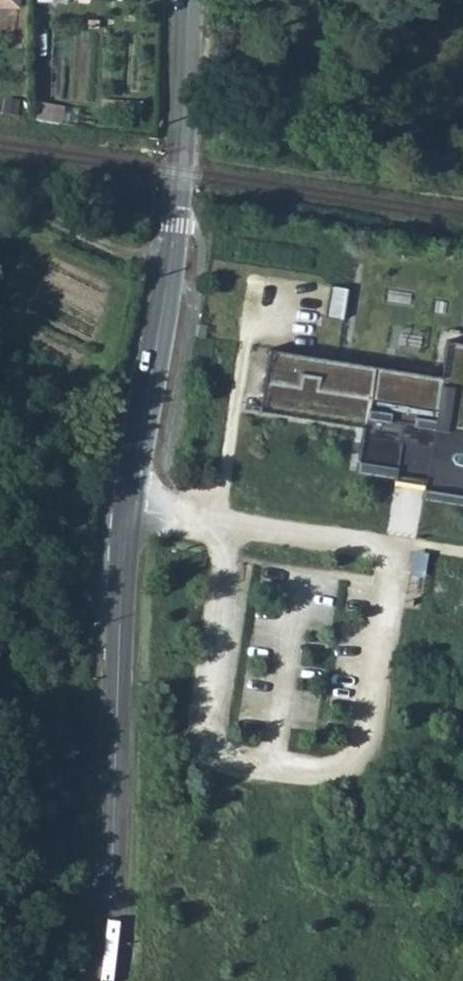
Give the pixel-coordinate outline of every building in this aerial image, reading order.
[(37,101),(33,119),(56,122),(58,105),(37,101)] [(327,316),(345,319),(350,287),(332,284),(327,316)] [(262,406),(365,422),(358,467),(396,473),(399,454),(401,438),(432,443),(430,459),(424,493),(462,499),(462,342),(448,339),(442,375),(271,348),(262,406)] [(430,459),(432,443),(401,438),(399,454),(413,457),(430,459)]
